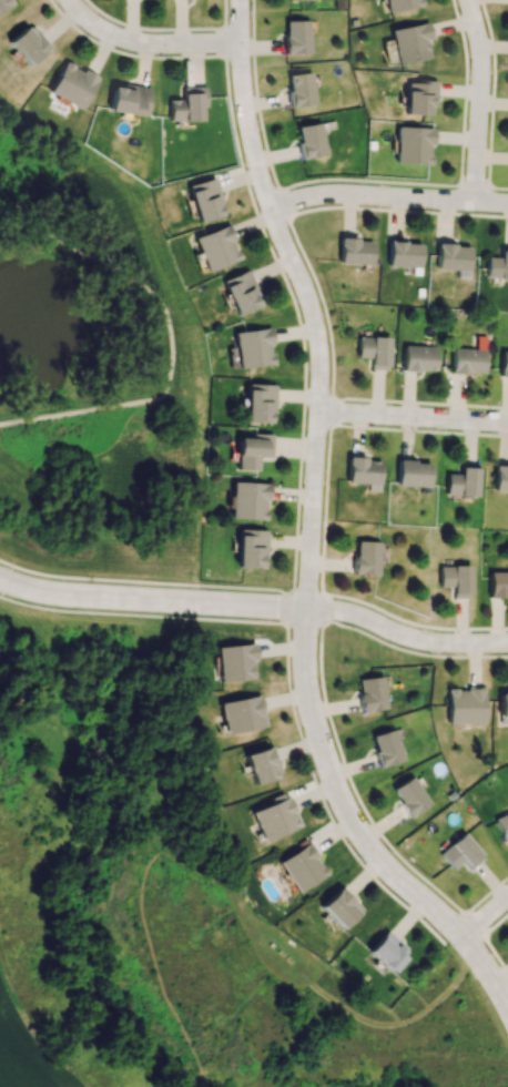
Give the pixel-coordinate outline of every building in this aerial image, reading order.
[(13,3),(0,12),(0,0),(11,0),(13,3)] [(387,12),(385,0),(419,0),(420,6),(387,12)] [(307,19),(308,53),(284,54),(283,35),(285,35),(285,20),(307,19)] [(427,20),(431,38),(424,39),(428,57),(397,63),(389,28),(427,20)] [(50,45),(29,64),(8,41),(24,26),(28,29),(31,26),(50,45)] [(98,77),(81,110),(48,92),(64,60),(73,65),(72,67),(81,71),(83,69),(98,77)] [(309,71),(313,104),(288,108),(286,91),(288,91),(287,74),(309,71)] [(436,80),(434,106),(427,105),(427,114),(404,113),(405,91),(407,92),(407,82),(416,83),(416,80),(436,80)] [(150,88),(145,116),(109,111),(113,87),(123,88),(123,84),(150,88)] [(203,85),(204,105),(197,105),(197,121),(169,121),(167,99),(182,99),(182,87),(203,85)] [(319,122),(326,155),(301,161),(296,144),(298,143),(295,126),(319,122)] [(433,126),(433,144),(428,144),(428,155),(430,155),(430,165),(394,163),(396,125),(433,126)] [(212,177),(221,205),(215,206),(219,216),(194,224),(183,186),(212,177)] [(226,224),(232,241),(230,242),(233,251),(235,250),(238,260),(205,273),(191,238),(226,224)] [(338,236),(356,236),(357,241),(374,242),(372,266),(337,264),(338,236)] [(388,241),(420,243),(419,268),(387,267),(388,241)] [(438,241),(455,241),(455,246),(469,247),(468,271),(437,268),(438,241)] [(499,250),(507,250),(507,280),(485,278),(486,257),(499,258),(499,250)] [(245,270),(257,296),(252,298),(256,307),(233,317),(221,289),(223,288),(220,282),(245,270)] [(268,328),(272,345),(267,346),(268,355),(271,355),(273,365),(238,370),(233,334),(268,328)] [(389,336),(388,369),(369,368),(370,357),(357,356),(358,335),(389,336)] [(436,345),(435,369),(419,368),(418,372),(403,370),(404,344),(436,345)] [(486,348),(485,373),(450,372),(451,347),(486,348)] [(499,348),(507,349),(507,376),(498,376),(499,348)] [(246,385),(274,386),(273,415),(267,414),(266,425),(243,424),(244,392),(245,392),(246,385)] [(271,435),(270,459),(257,458),(257,474),(235,473),(236,440),(251,441),(252,435),(271,435)] [(379,463),(378,485),(347,485),(348,459),(365,460),(365,463),(379,463)] [(397,460),(418,461),(418,465),(429,466),(428,488),(396,487),(397,460)] [(478,465),(477,495),(459,494),(459,492),(446,491),(446,476),(460,476),(460,464),(478,465)] [(495,466),(507,467),(507,492),(495,492),(495,466)] [(267,484),(266,498),(263,498),(263,508),(265,508),(264,518),(227,516),(230,481),(267,484)] [(265,528),(264,557),(258,557),(258,566),(233,565),(235,526),(265,528)] [(379,540),(377,573),(352,571),(353,553),(355,553),(356,539),(379,540)] [(470,562),(470,597),(453,597),(453,586),(438,586),(438,565),(451,565),(451,563),(470,562)] [(489,570),(507,569),(507,593),(507,596),(489,596),(489,570)] [(252,678),(220,681),(215,648),(247,643),(252,678)] [(383,677),(386,709),(362,712),(358,679),(383,677)] [(446,688),(446,723),(482,723),(482,687),(466,685),(466,690),(456,690),(456,688),(446,688)] [(499,692),(507,692),(507,717),(498,717),(499,692)] [(257,694),(264,725),(226,734),(219,703),(257,694)] [(393,728),(404,760),(378,768),(368,736),(393,728)] [(267,748),(276,778),(252,785),(243,755),(267,748)] [(409,814),(392,786),(410,774),(428,802),(409,814)] [(286,796),(299,826),(263,843),(250,813),(286,796)] [(491,816),(507,809),(507,839),(506,840),(502,841),(491,816)] [(469,867),(461,859),(451,867),(437,852),(461,831),(484,855),(469,867)] [(307,842),(328,874),(297,893),(277,862),(307,842)] [(338,886),(362,908),(341,929),(317,907),(338,886)] [(386,931),(409,951),(389,974),(366,953),(386,931)]
